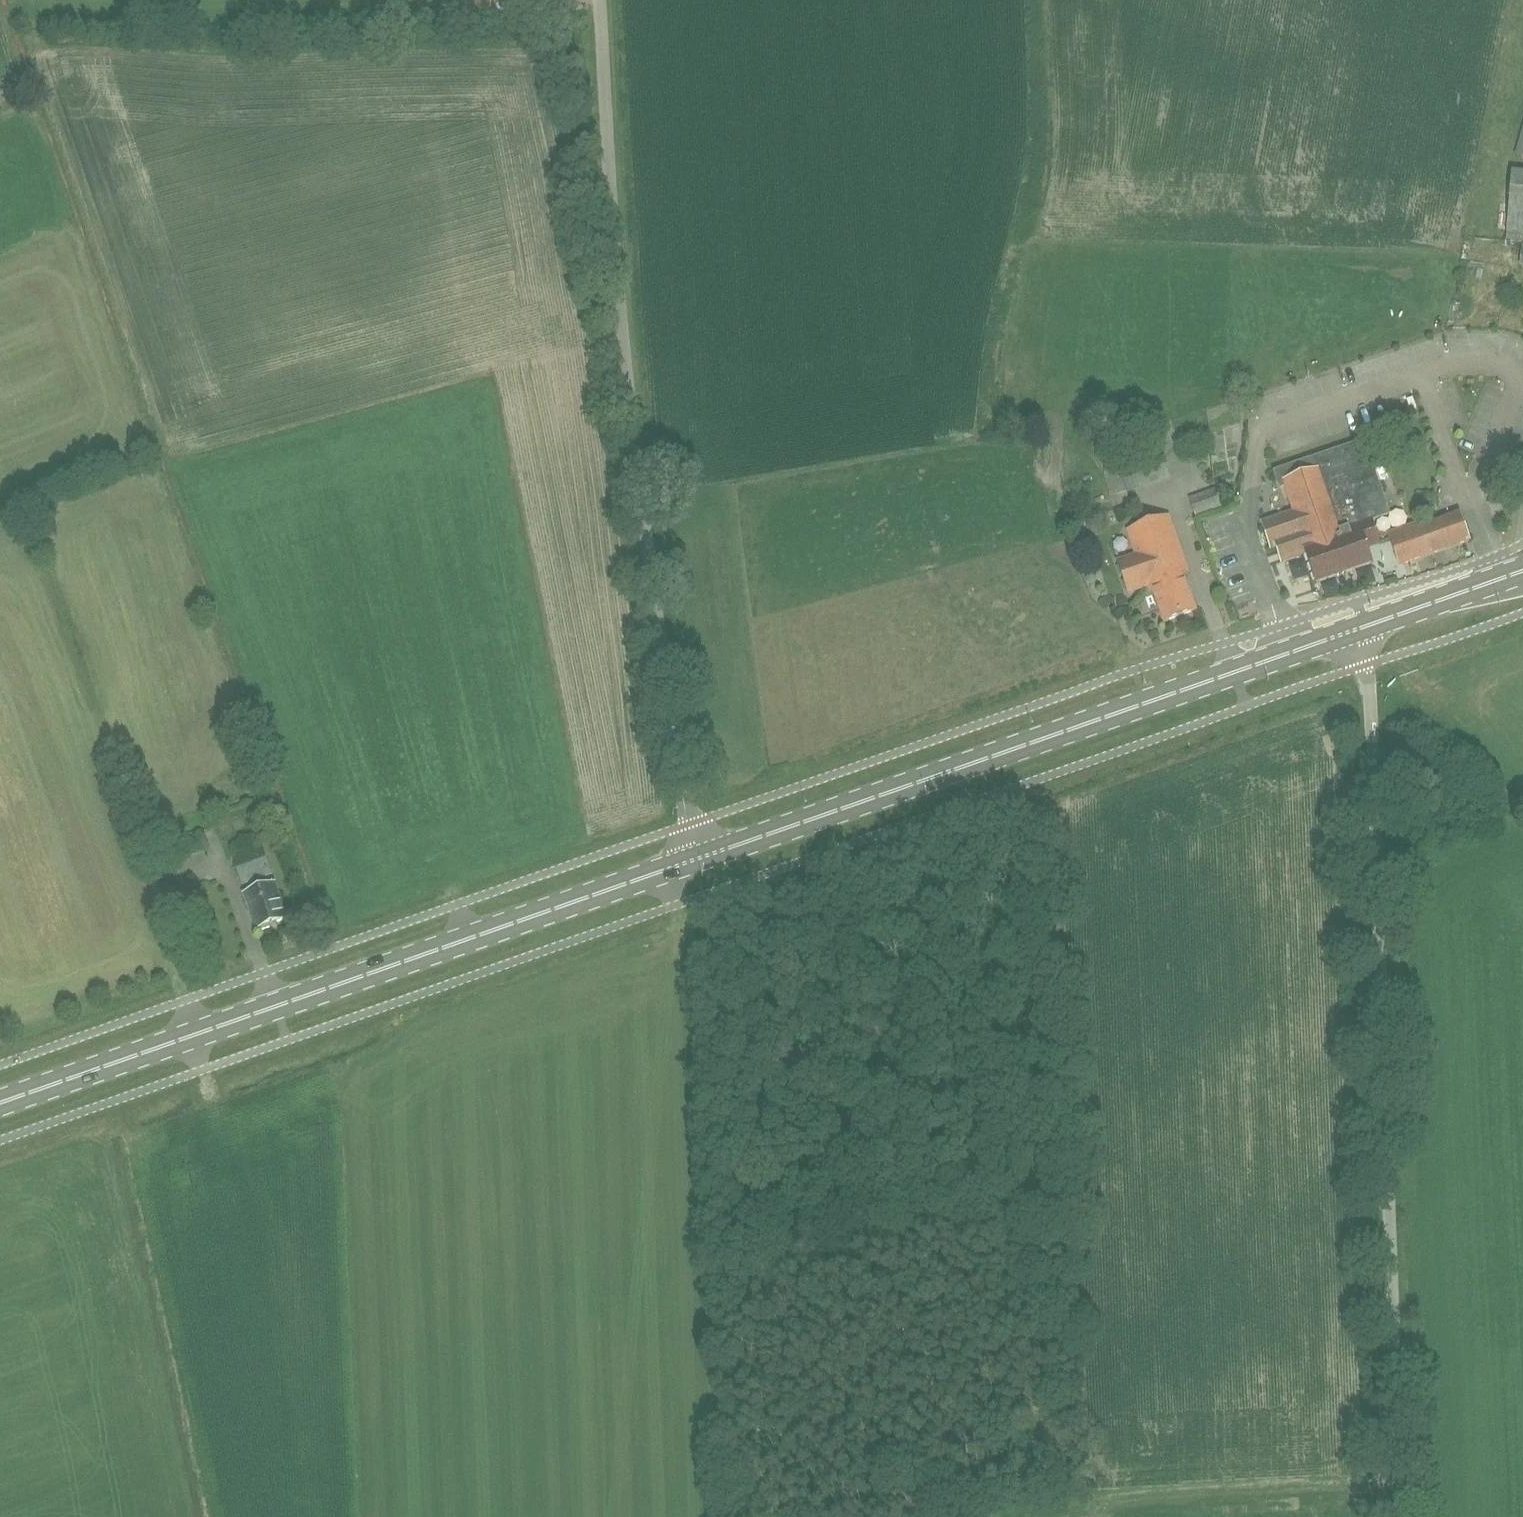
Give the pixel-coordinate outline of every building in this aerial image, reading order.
[(1512,172),(1508,232),(1522,233),(1522,173),(1512,172)] [(1246,418),(1218,417),(1217,437),(1245,438),(1246,418)] [(1272,548),(1276,547),(1281,562),(1305,554),(1317,584),(1373,565),(1367,549),(1380,545),(1371,518),(1369,519),(1367,514),(1375,511),(1370,496),(1382,492),(1365,441),(1275,471),(1280,487),(1285,485),(1295,512),(1264,523),(1272,548)] [(1196,519),(1223,509),(1216,489),(1189,498),(1196,519)] [(1405,564),(1471,541),(1461,513),(1422,527),(1421,523),(1389,533),(1399,561),(1405,564)] [(1128,531),(1137,555),(1120,561),(1130,592),(1153,585),(1166,621),(1197,611),(1184,574),(1188,572),(1169,517),(1128,531)] [(271,925),(288,919),(276,884),(269,887),(265,877),(271,875),(263,851),(236,860),(244,885),(248,883),(251,893),(248,894),(259,929),(262,928),(263,930),(272,927),(271,925)] [(1417,863),(1400,863),(1400,876),(1417,876),(1417,863)]
